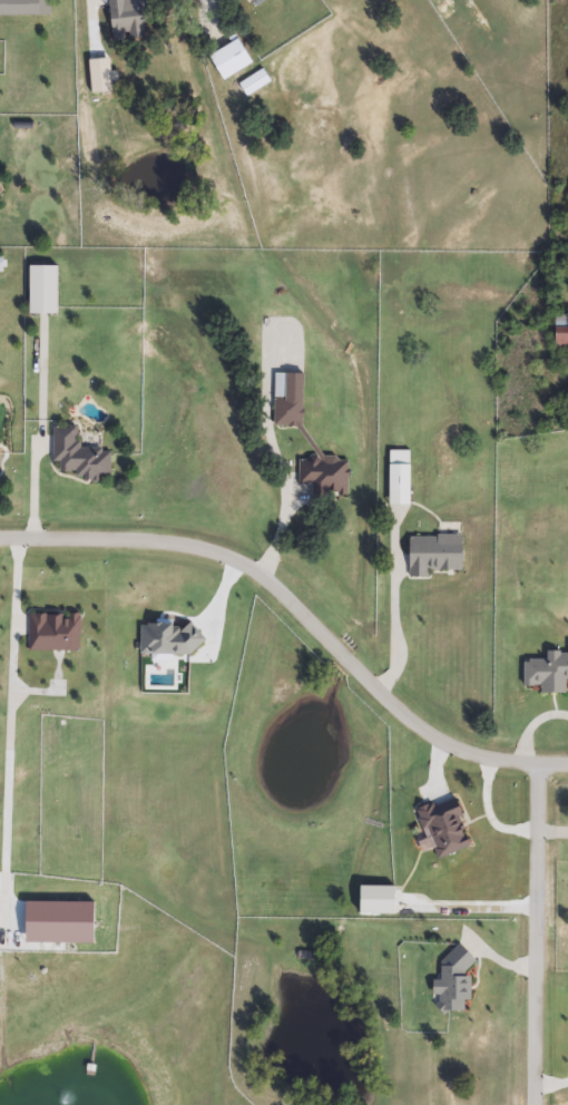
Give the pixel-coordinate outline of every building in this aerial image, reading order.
[(39,16),(0,16),(0,0),(39,0),(39,16)] [(257,10),(251,0),(273,0),(257,10)] [(271,81),(247,98),(239,86),(263,70),(271,81)] [(58,266),(58,314),(30,314),(30,266),(58,266)] [(555,314),(567,314),(567,351),(555,351),(555,314)] [(303,374),(303,428),(275,428),(275,374),(303,374)] [(52,463),(53,427),(79,428),(79,449),(111,450),(110,479),(61,477),(61,463),(52,463)] [(411,506),(390,506),(390,451),(411,451),(411,506)] [(347,496),(330,495),(330,506),(314,503),(315,486),(298,483),(301,460),(313,461),(314,456),(351,459),(347,496)] [(462,537),(462,573),(429,573),(429,578),(409,578),(409,537),(462,537)] [(547,654),(567,654),(567,682),(565,682),(565,693),(542,693),(542,686),(525,686),(523,662),(547,661),(547,654)]
